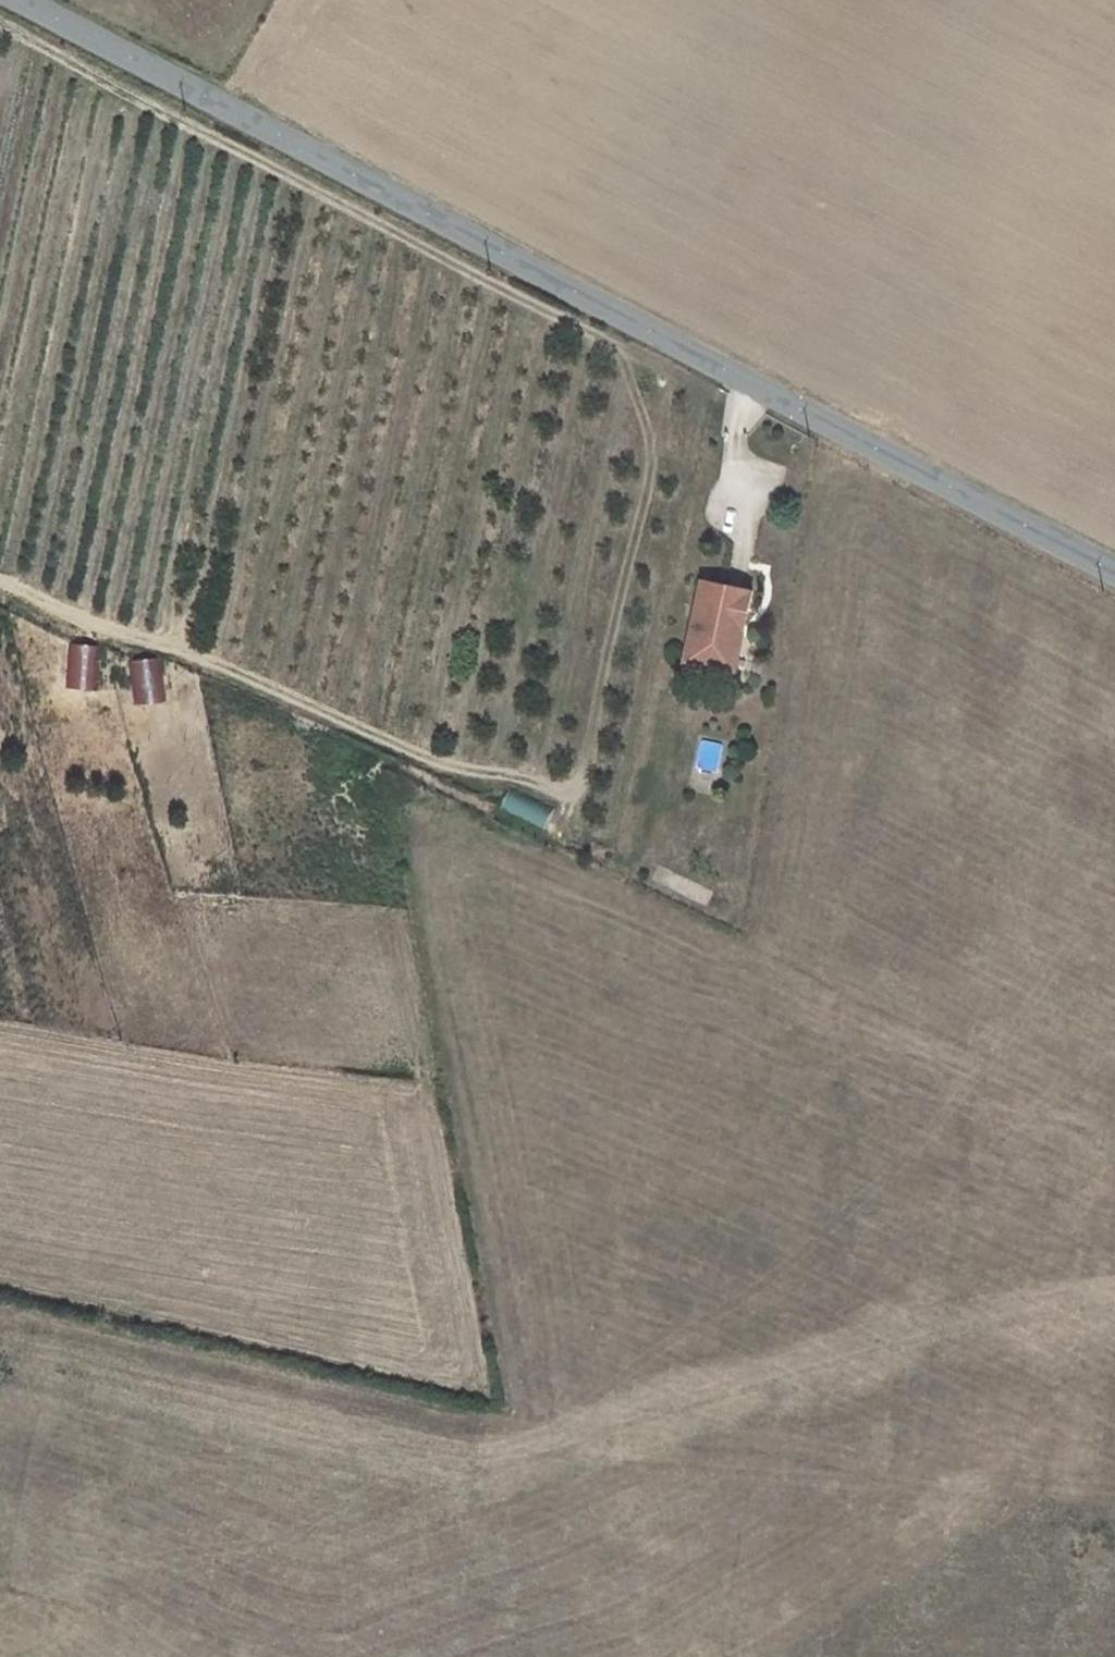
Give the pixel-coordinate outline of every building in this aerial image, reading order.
[(689,664),(728,672),(737,629),(746,632),(754,593),(706,583),(689,664)] [(746,632),(737,629),(728,672),(738,674),(746,632)] [(67,643),(66,688),(97,689),(99,644),(67,643)] [(156,703),(156,658),(131,658),(130,703),(156,703)]
